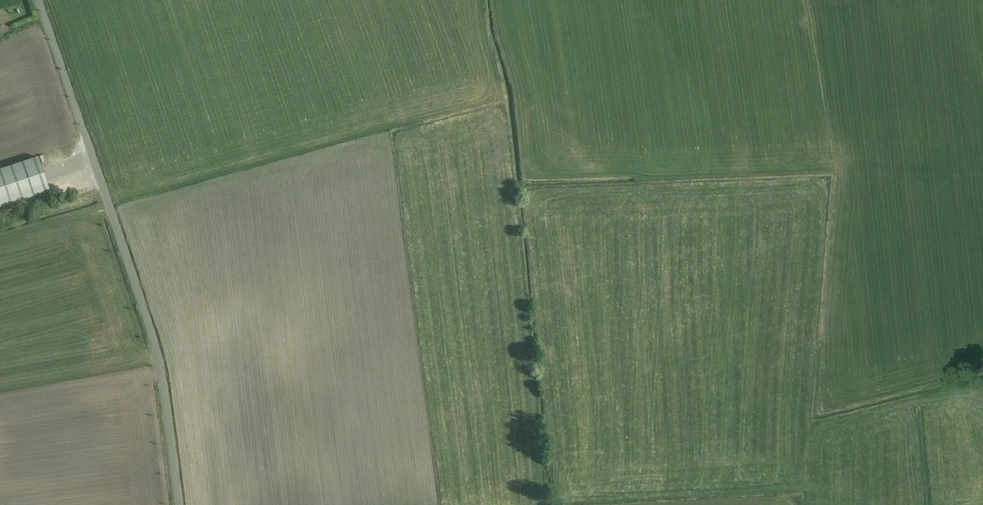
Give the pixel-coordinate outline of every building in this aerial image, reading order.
[(0,167),(0,208),(48,193),(36,155),(0,167)]
